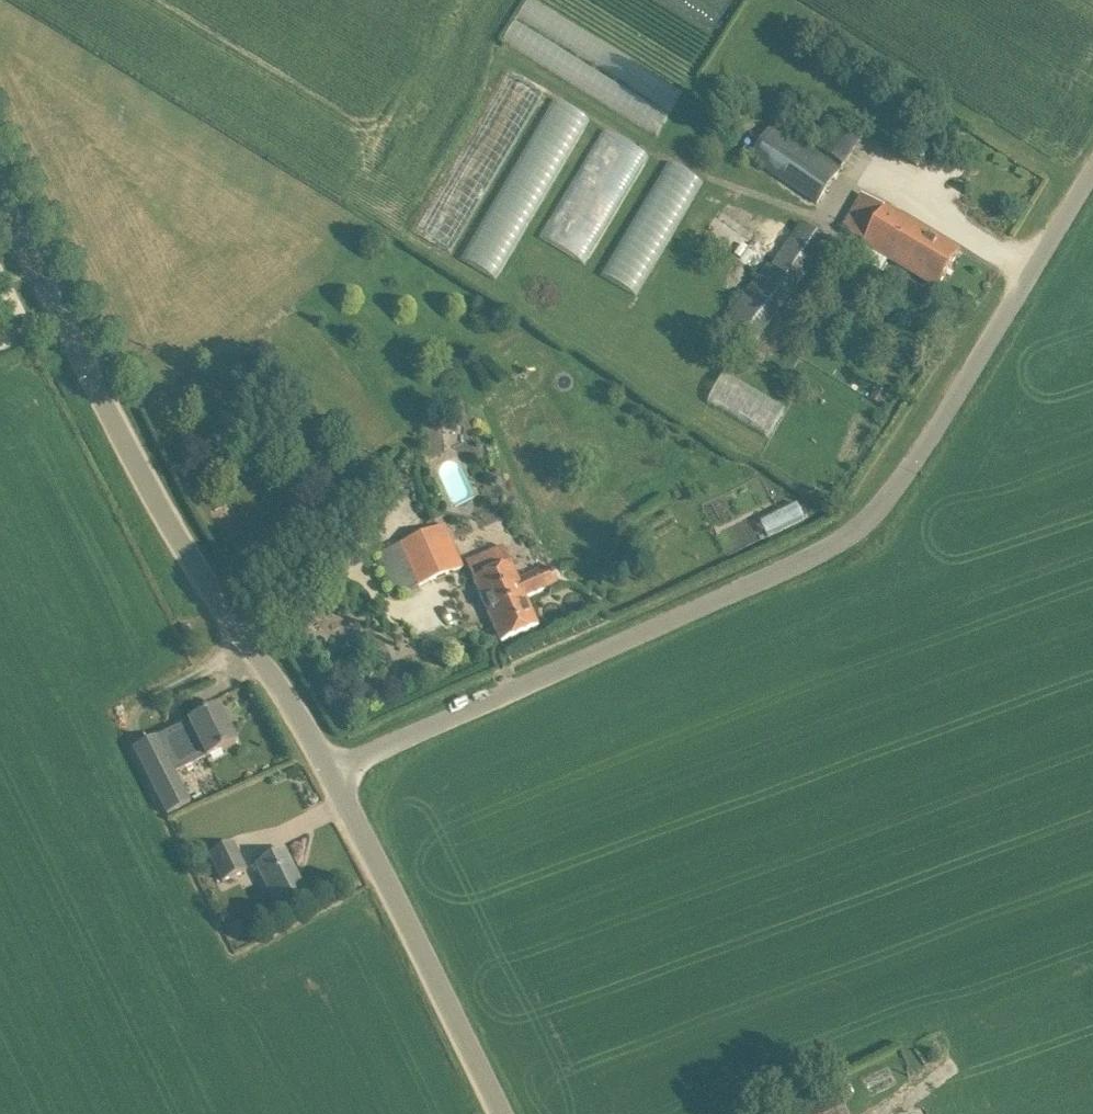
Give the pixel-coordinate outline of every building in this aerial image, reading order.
[(669,114),(683,92),(535,0),(527,0),(515,18),(669,114)] [(656,136),(669,114),(515,18),(501,41),(656,136)] [(543,94),(507,73),(414,231),(450,252),(543,94)] [(495,279),(589,121),(554,100),(460,258),(495,279)] [(865,133),(840,117),(821,149),(845,164),(865,133)] [(750,161),(818,205),(843,167),(776,123),(750,161)] [(583,263),(647,156),(603,129),(539,237),(583,263)] [(703,183),(668,162),(601,275),(636,296),(703,183)] [(960,251),(885,207),(884,209),(862,196),(842,229),(865,243),(865,244),(938,288),(960,251)] [(768,264),(716,335),(747,357),(822,254),(820,252),(829,240),(803,221),(770,266),(768,264)] [(768,438),(786,407),(726,373),(708,403),(768,438)] [(763,521),(770,534),(807,517),(801,503),(763,521)] [(445,524),(383,550),(377,553),(395,596),(463,567),(445,524)] [(502,546),(466,563),(501,643),(538,626),(526,598),(557,583),(550,567),(519,581),(502,546)] [(191,801),(176,773),(236,744),(218,706),(180,725),(134,749),(167,813),(191,801)] [(223,883),(247,870),(233,842),(208,854),(223,883)] [(256,864),(276,904),(304,890),(284,850),(256,864)]
